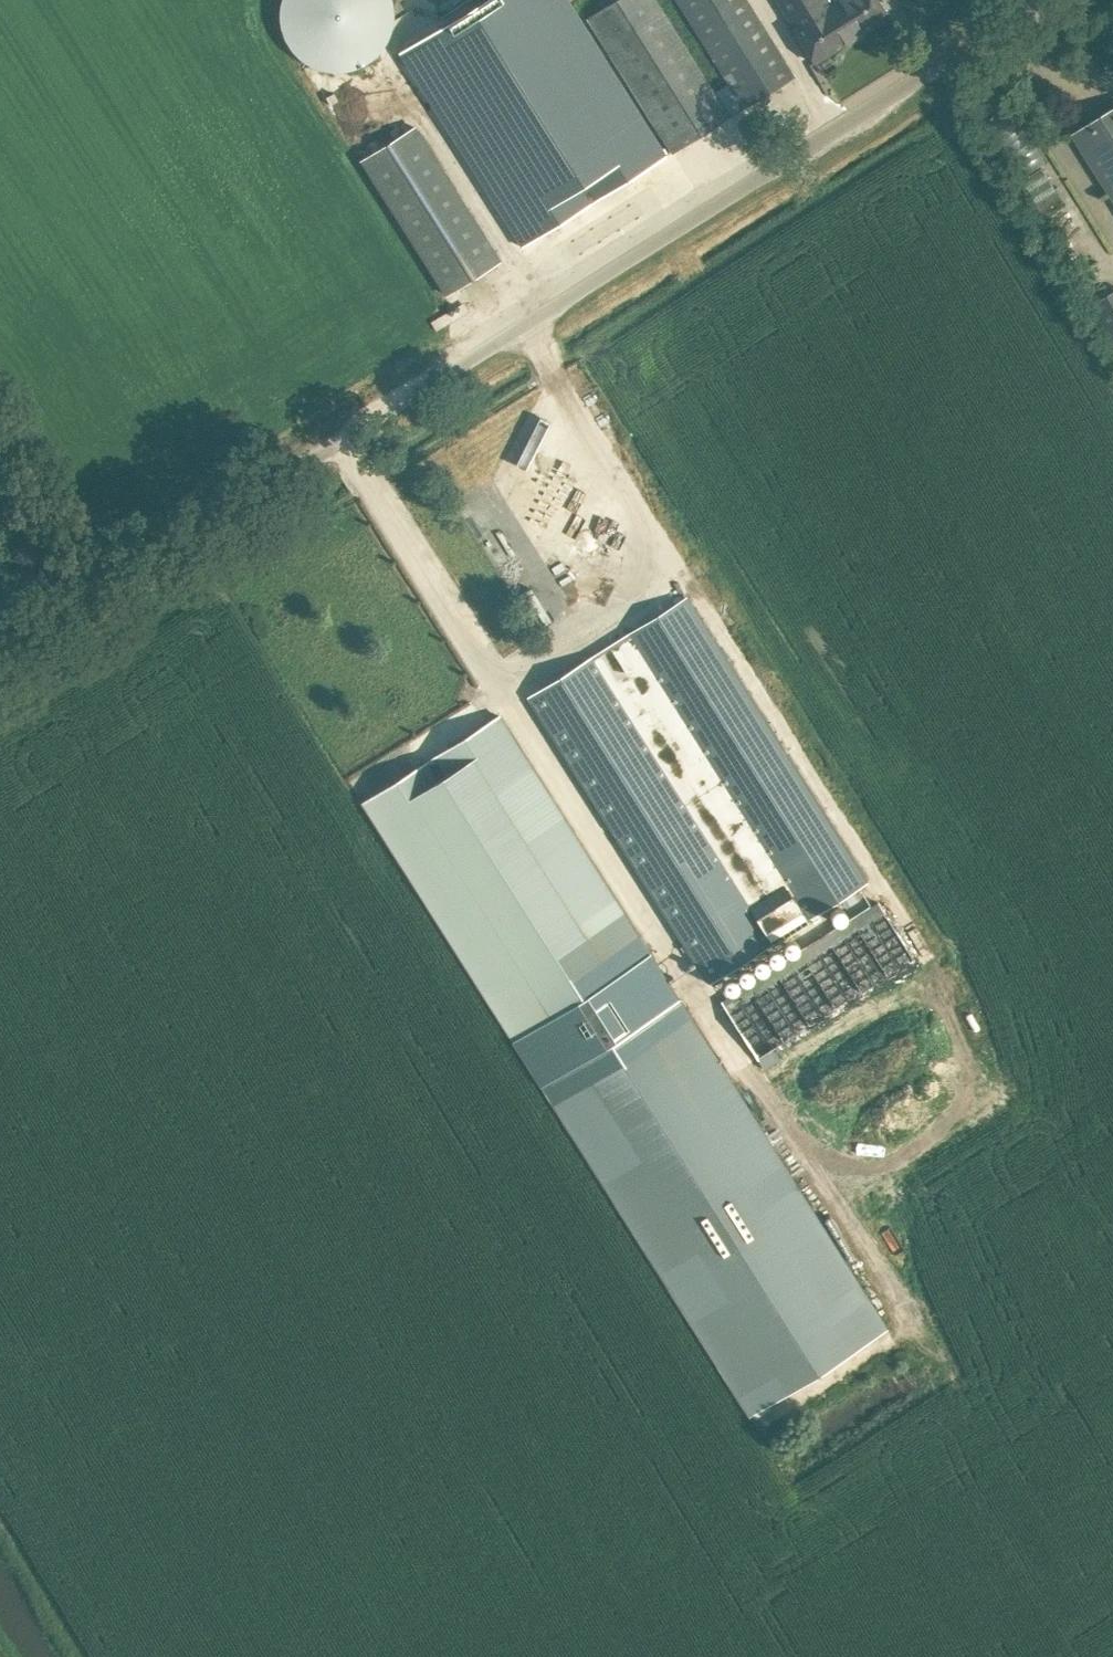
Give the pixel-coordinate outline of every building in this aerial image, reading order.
[(279,10),(280,23),(282,33),(289,45),(296,54),(305,61),(316,67),(325,69),(334,70),(344,70),(353,68),(365,64),(380,52),(385,44),(389,36),(393,21),(393,13),(393,7),(391,0),(280,0),(279,10)] [(399,52),(522,246),(666,156),(568,0),(481,0),(399,52)] [(743,106),(728,82),(714,91),(657,0),(613,0),(587,16),(672,151),(743,106)] [(747,0),(677,0),(728,82),(743,106),(794,74),(747,0)] [(793,27),(815,61),(886,16),(876,0),(781,0),(797,25),(793,27)] [(1072,134),(1112,198),(1112,108),(1072,134)] [(362,159),(447,294),(499,261),(415,126),(362,159)] [(1112,351),(1112,292),(1087,308),(1112,351)] [(865,882),(686,597),(529,696),(709,981),(865,882)] [(500,713),(361,801),(749,1415),(887,1327),(500,713)] [(721,1001),(757,1058),(915,959),(878,901),(721,1001)]
